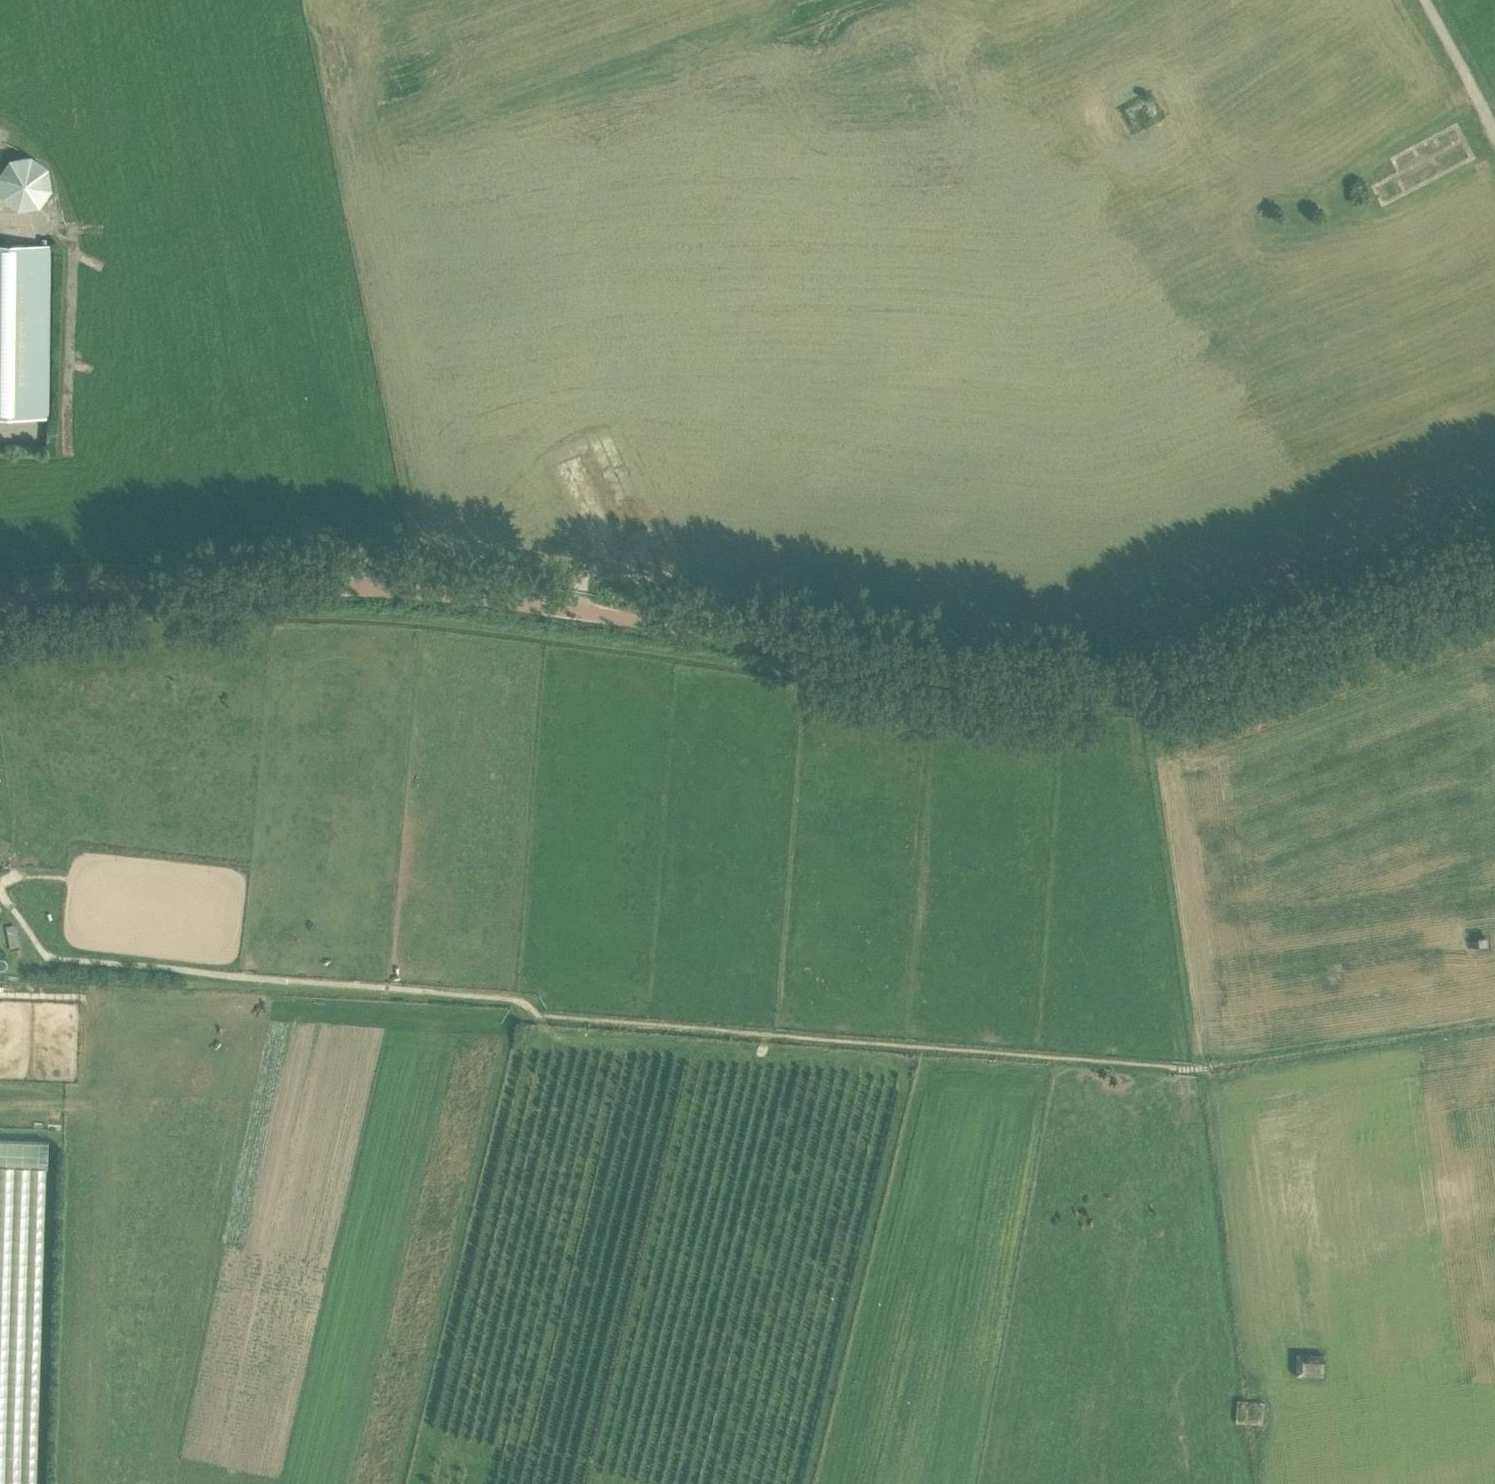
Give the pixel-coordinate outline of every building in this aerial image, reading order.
[(2,191),(4,195),(7,199),(11,203),(15,205),(20,207),(25,207),(30,207),(35,205),(39,203),(43,199),(46,195),(49,191),(50,186),(50,181),(49,176),(48,171),(45,167),(42,163),(37,160),(33,158),(28,157),(23,157),(18,158),(13,160),(9,163),(5,167),(3,171),(1,176),(0,181),(0,186),(2,191)] [(0,244),(0,416),(47,416),(50,245),(0,244)] [(47,1140),(0,1138),(0,1177),(4,1177),(4,1188),(19,1189),(18,1202),(28,1202),(28,1220),(44,1220),(47,1140)] [(1324,1374),(1325,1357),(1297,1356),(1297,1374),(1324,1374)] [(1239,1398),(1238,1420),(1265,1421),(1266,1399),(1239,1398)]
